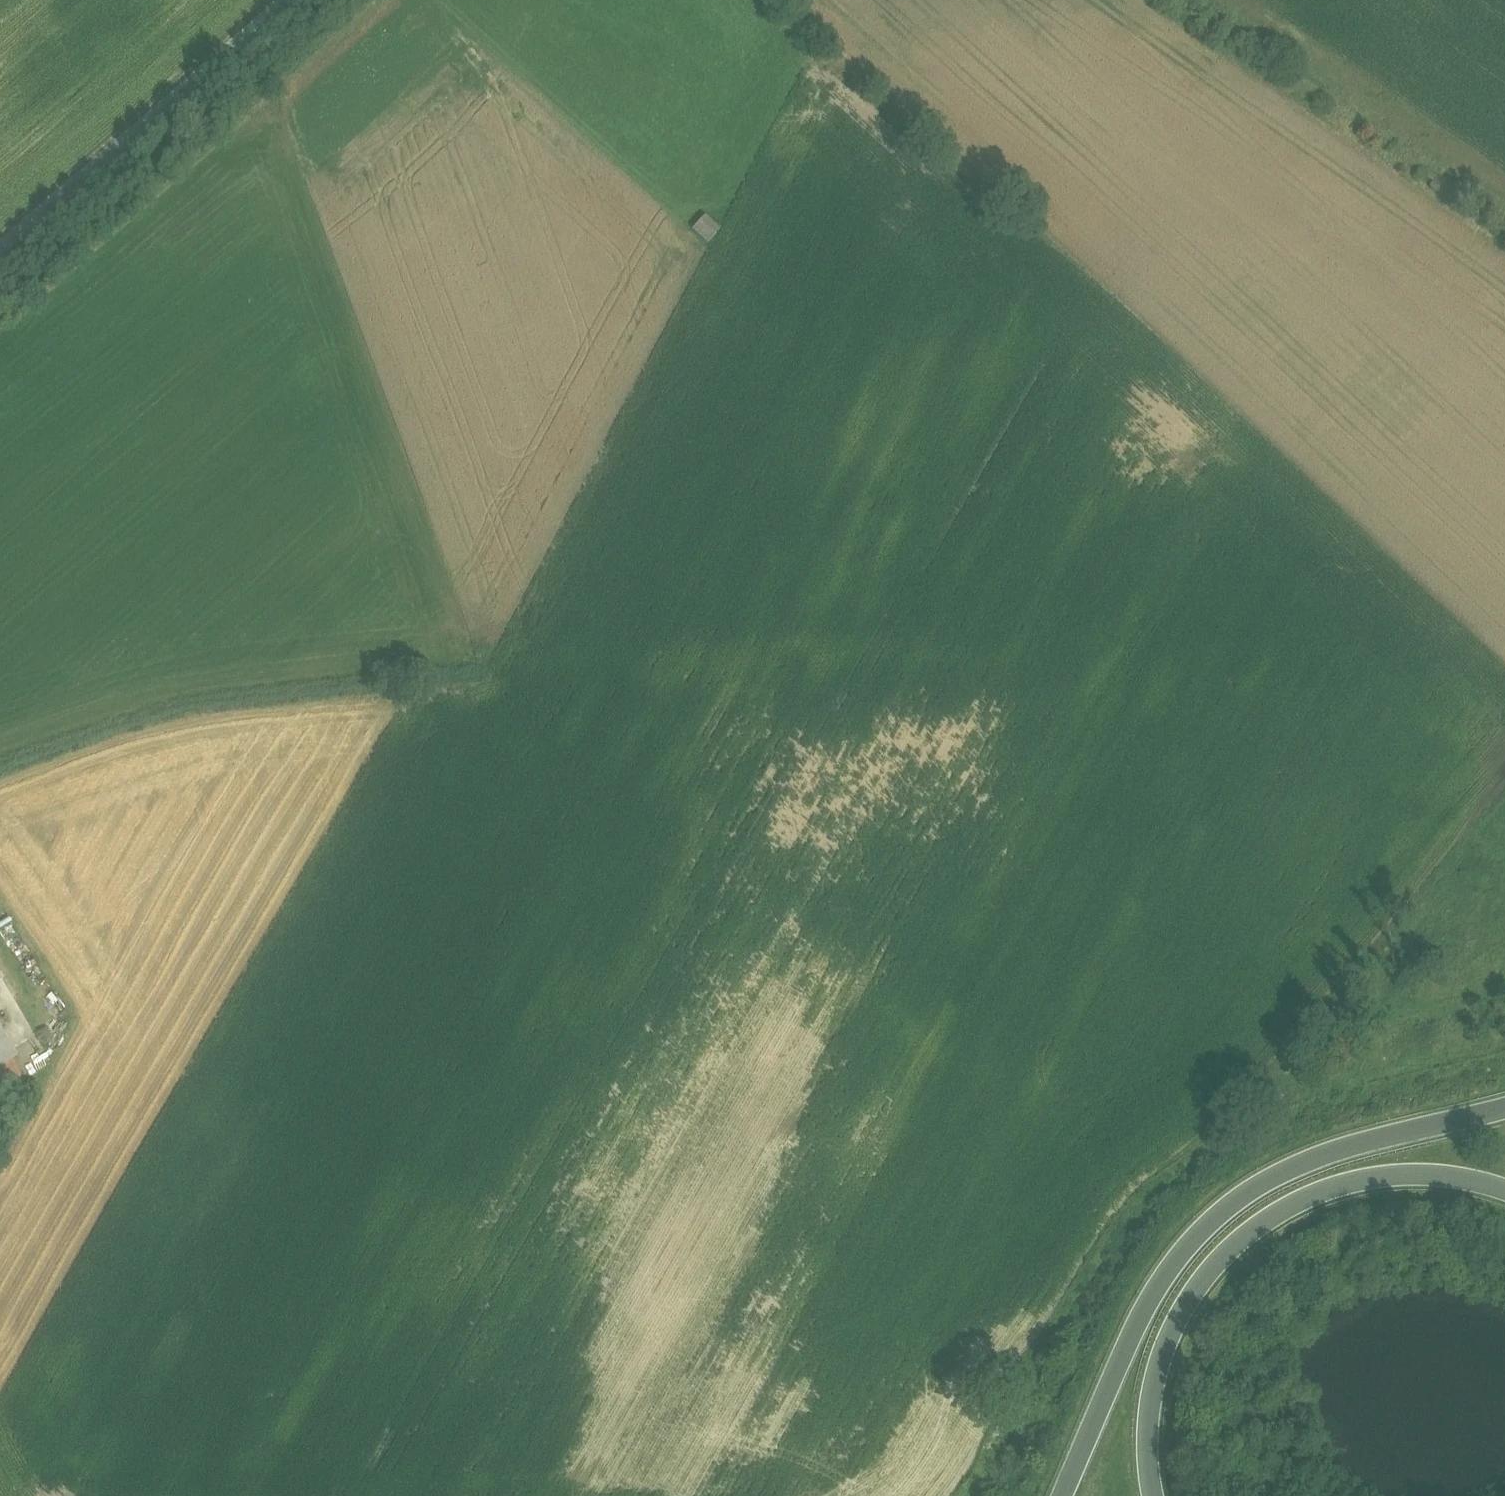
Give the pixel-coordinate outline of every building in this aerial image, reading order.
[(710,216),(699,229),(714,242),(725,228),(710,216)] [(17,1056),(0,1028),(0,1067),(17,1056)]
